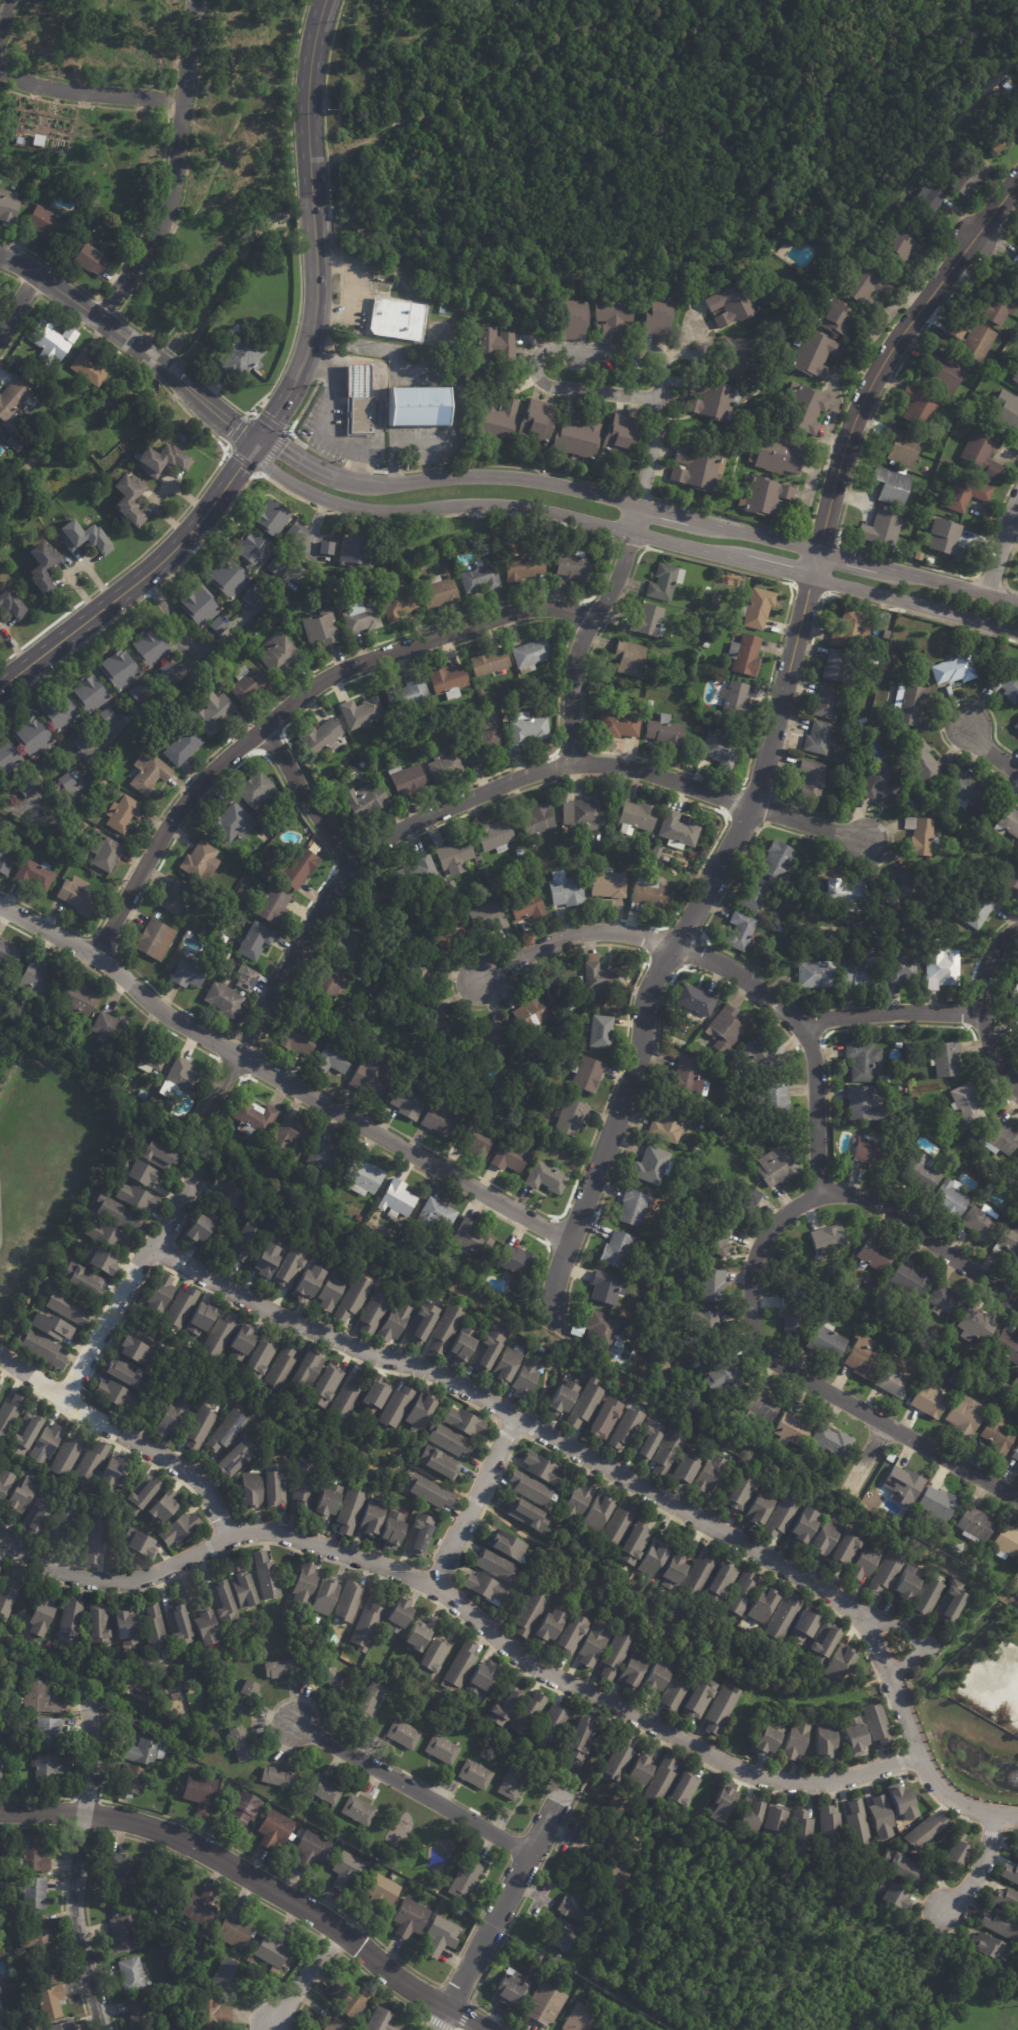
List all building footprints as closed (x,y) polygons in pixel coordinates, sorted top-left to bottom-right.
[(1017,134),(1017,135),(1007,145),(1005,144),(993,155),(981,144),(1005,121),(1017,134)] [(987,169),(973,189),(972,188),(964,198),(947,186),(968,155),(987,168),(987,169)] [(38,182),(41,177),(46,181),(43,185),(38,182)] [(929,186),(943,196),(932,210),(938,214),(934,220),(910,203),(923,184),(928,187),(929,186)] [(15,225),(0,221),(0,190),(19,195),(17,200),(21,201),(15,225)] [(24,195),(30,197),(28,204),(22,202),(24,195)] [(48,209),(74,223),(62,246),(27,228),(39,204),(48,209)] [(923,247),(912,267),(882,250),(896,225),(918,237),(917,240),(925,244),(923,247)] [(102,265),(95,276),(68,258),(80,240),(98,252),(95,256),(104,262),(102,265)] [(1017,247),(1017,248),(1017,281),(1002,270),(1010,258),(1017,247)] [(893,291),(888,300),(876,292),(864,310),(837,292),(858,260),(880,275),(879,278),(895,288),(893,291)] [(381,272),(388,273),(387,280),(380,278),(381,272)] [(722,329),(716,318),(729,311),(727,308),(715,314),(708,301),(747,281),(764,312),(724,333),(722,329)] [(999,288),(1017,299),(1017,303),(1011,315),(1007,313),(999,327),(975,313),(985,297),(991,301),(999,288)] [(867,319),(856,342),(841,334),(840,337),(815,325),(829,297),(868,316),(867,319)] [(428,307),(423,343),(374,335),(370,331),(375,299),(428,307)] [(566,299),(594,299),(593,330),(590,330),(590,342),(565,341),(566,299)] [(600,324),(600,305),(613,305),(613,299),(638,299),(638,323),(632,323),(632,342),(604,342),(604,326),(607,326),(607,324),(600,324)] [(668,336),(648,336),(648,300),(679,300),(679,336),(668,336)] [(440,307),(449,308),(448,315),(439,315),(440,307)] [(63,325),(73,332),(53,361),(46,357),(41,364),(30,356),(35,348),(21,338),(35,317),(47,325),(45,328),(54,334),(62,324),(63,325)] [(958,341),(942,332),(950,318),(966,327),(958,341)] [(958,351),(974,321),(996,333),(979,363),(958,351)] [(516,334),(516,360),(480,359),(480,338),(473,338),(473,328),(509,329),(509,334),(516,334)] [(233,378),(213,360),(221,351),(219,350),(238,330),(260,351),(253,359),(258,364),(251,370),(247,366),(234,380),(233,378)] [(841,348),(837,358),(831,356),(827,366),(831,368),(826,382),(795,371),(802,349),(796,347),(799,339),(805,341),(809,330),(833,338),(832,341),(842,345),(841,348)] [(736,341),(765,348),(756,388),(716,379),(720,362),(726,363),(728,353),(722,351),(725,339),(736,341)] [(1007,341),(1013,345),(1010,350),(1004,346),(1007,341)] [(88,353),(89,354),(85,360),(91,364),(93,362),(105,370),(93,387),(64,366),(78,346),(88,353)] [(925,358),(931,347),(966,367),(950,395),(927,382),(936,366),(925,359),(925,358)] [(52,363),(58,367),(52,375),(47,371),(52,363)] [(1009,378),(1017,364),(1017,384),(1009,378)] [(373,433),(373,436),(346,436),(348,366),(371,366),(371,399),(373,399),(373,433)] [(6,423),(0,418),(0,394),(1,395),(16,378),(32,393),(24,402),(27,405),(20,413),(17,410),(6,423)] [(740,390),(731,425),(684,412),(688,397),(702,401),(703,396),(691,393),(694,379),(715,385),(716,382),(740,388),(740,390)] [(819,394),(834,401),(828,415),(823,412),(818,422),(824,425),(817,440),(784,424),(797,395),(791,392),(795,383),(819,394)] [(924,431),(900,418),(908,402),(898,397),(905,384),(939,403),(924,431)] [(1016,423),(1017,424),(1017,428),(1014,435),(989,420),(997,407),(991,404),(1000,388),(1017,399),(1017,406),(1016,409),(1017,410),(1017,419),(1016,423)] [(449,428),(389,428),(389,389),(449,389),(449,428)] [(500,399),(501,400),(500,412),(505,413),(507,401),(521,403),(515,446),(482,441),(489,398),(500,399)] [(533,401),(557,406),(549,444),(523,438),(531,401),(533,401)] [(564,414),(579,418),(577,425),(587,428),(589,421),(607,426),(598,462),(579,457),(579,456),(553,450),(563,414),(564,414)] [(617,414),(642,420),(639,432),(640,433),(634,461),(606,454),(615,414),(617,414)] [(879,437),(884,424),(920,437),(909,467),(894,462),(893,465),(887,463),(888,460),(883,458),(889,442),(879,438),(879,437)] [(990,461),(1002,467),(994,482),(981,475),(983,470),(957,457),(971,428),(997,441),(992,451),(991,450),(986,459),(990,461)] [(809,452),(802,477),(786,472),(785,476),(750,466),(760,431),(795,441),(793,444),(810,449),(809,452)] [(11,446),(6,442),(13,435),(25,447),(18,454),(11,446)] [(173,443),(193,456),(189,462),(191,464),(186,471),(182,468),(183,467),(176,462),(174,465),(168,461),(156,479),(144,471),(145,469),(140,465),(143,461),(140,458),(149,445),(161,453),(168,443),(172,445),(173,443)] [(684,451),(725,459),(717,496),(693,491),(693,488),(669,483),(672,468),(686,471),(687,466),(674,463),(677,449),(684,451)] [(879,501),(876,500),(881,483),(869,479),(873,465),(911,477),(908,489),(911,490),(910,494),(906,492),(901,508),(879,501)] [(987,500),(986,503),(969,496),(962,514),(942,506),(950,487),(948,486),(950,483),(951,484),(955,473),(992,488),(987,500)] [(147,488),(135,501),(140,506),(138,508),(146,515),(144,517),(147,519),(138,528),(119,510),(121,508),(117,505),(126,495),(116,486),(127,474),(135,481),(137,478),(148,487),(147,488)] [(799,492),(797,503),(781,499),(780,504),(791,507),(788,520),(768,516),(768,518),(746,514),(747,510),(740,509),(743,496),(749,498),(751,488),(746,487),(748,475),(770,480),(769,483),(800,489),(799,492)] [(278,537),(276,539),(259,526),(261,524),(255,520),(270,499),(276,504),(277,502),(294,514),(278,537)] [(876,511),(901,518),(892,549),(854,537),(859,524),(870,527),(875,510),(876,511)] [(960,529),(955,546),(969,551),(965,564),(951,560),(952,556),(926,548),(931,534),(928,533),(933,517),(961,526),(960,529)] [(113,544),(112,545),(114,548),(104,556),(96,544),(93,546),(88,539),(71,552),(60,536),(65,532),(62,528),(75,518),(85,531),(94,524),(97,528),(100,526),(113,544)] [(295,525),(305,533),(298,543),(286,535),(294,525),(295,525)] [(236,552),(241,546),(238,544),(245,535),(248,538),(253,531),(263,539),(264,537),(279,548),(259,573),(243,560),(244,558),(236,552)] [(355,535),(378,537),(375,569),(340,565),(344,533),(355,535)] [(60,560),(61,560),(47,571),(52,578),(49,580),(55,589),(54,590),(55,592),(47,599),(30,579),(33,577),(29,573),(40,565),(30,553),(43,542),(46,545),(47,544),(52,550),(52,549),(60,560)] [(337,543),(336,556),(322,554),(323,542),(337,543)] [(577,579),(570,578),(571,576),(558,575),(560,554),(576,555),(577,551),(587,552),(586,558),(597,558),(595,583),(578,582),(578,579),(577,579)] [(544,574),(526,577),(527,581),(510,583),(507,558),(545,552),(548,574),(544,574)] [(203,574),(219,555),(222,558),(224,556),(247,576),(227,600),(203,580),(205,576),(203,574)] [(276,559),(287,568),(280,578),(269,569),(276,559)] [(500,589),(490,592),(488,585),(482,587),(483,590),(468,594),(461,574),(478,568),(476,563),(484,560),(486,566),(496,562),(504,587),(500,589)] [(672,603),(647,596),(651,582),(658,584),(660,578),(657,577),(661,562),(682,568),(681,569),(688,571),(684,585),(678,583),(672,603)] [(403,565),(409,563),(412,570),(405,572),(403,565)] [(393,583),(374,589),(370,575),(389,569),(393,583)] [(398,581),(396,574),(404,571),(406,579),(398,581)] [(459,602),(448,606),(447,603),(428,610),(420,588),(430,585),(428,579),(440,575),(441,580),(454,576),(462,601),(459,602)] [(348,591),(342,593),(340,588),(342,587),(341,584),(345,583),(346,585),(348,584),(350,588),(347,589),(348,591)] [(174,605),(177,603),(174,600),(193,584),(195,587),(198,584),(218,607),(194,628),(174,605)] [(245,588),(255,596),(247,606),(236,597),(245,587),(245,588)] [(418,611),(391,621),(383,599),(414,587),(422,609),(418,611)] [(769,620),(768,620),(765,631),(744,626),(747,617),(741,615),(744,603),(750,605),(754,587),(780,594),(776,607),(772,606),(769,620)] [(3,604),(0,606),(0,595),(9,590),(12,594),(15,591),(28,610),(27,611),(29,615),(18,623),(17,622),(14,618),(16,617),(11,610),(8,612),(3,604)] [(714,595),(722,596),(720,605),(712,604),(714,595)] [(360,631),(350,635),(343,614),(352,611),(351,606),(362,602),(363,607),(377,603),(385,627),(370,632),(369,628),(360,631)] [(331,639),(317,644),(316,638),(304,641),(296,616),(314,610),(314,607),(326,603),(336,638),(331,639)] [(632,629),(636,613),(642,615),(645,603),(667,609),(662,627),(667,628),(664,637),(660,636),(660,637),(632,631),(632,629)] [(859,629),(854,650),(826,643),(830,629),(837,631),(839,624),(838,623),(842,608),(863,613),(859,629)] [(213,616),(222,626),(214,634),(204,623),(213,615),(213,616)] [(127,642),(133,638),(131,635),(139,629),(141,633),(148,628),(154,636),(156,634),(168,650),(143,669),(132,653),(134,652),(127,642)] [(694,628),(702,629),(701,637),(693,636),(694,628)] [(884,630),(889,632),(886,639),(881,637),(884,630)] [(301,657),(277,677),(261,657),(269,650),(266,646),(281,633),(284,637),(286,635),(303,655),(301,657)] [(762,641),(758,658),(762,659),(757,678),(731,671),(735,660),(728,658),(732,642),(740,644),(743,634),(763,639),(762,641)] [(543,661),(536,664),(538,670),(523,675),(521,669),(520,670),(513,650),(549,637),(556,657),(543,661)] [(617,653),(621,640),(651,648),(648,659),(651,660),(645,679),(618,672),(622,660),(616,659),(617,653)] [(96,661),(115,646),(117,649),(121,646),(139,671),(114,689),(96,665),(98,663),(96,661)] [(506,668),(477,678),(471,659),(472,659),(471,658),(479,656),(489,652),(489,653),(505,647),(511,667),(506,668)] [(826,659),(828,649),(856,656),(849,685),(820,678),(823,667),(824,667),(826,659)] [(962,683),(960,683),(959,679),(946,684),(945,681),(935,685),(928,667),(945,661),(943,656),(952,652),(954,658),(967,653),(976,677),(962,683)] [(870,658),(878,661),(876,666),(868,664),(870,658)] [(168,661),(176,672),(166,679),(158,669),(168,661)] [(1002,663),(1017,680),(1017,698),(1011,705),(1004,698),(1000,694),(1002,691),(999,687),(993,692),(983,681),(1002,663)] [(448,671),(463,665),(470,685),(436,696),(429,673),(447,667),(448,671)] [(250,672),(256,667),(273,687),(247,708),(230,689),(239,681),(234,675),(245,666),(250,672)] [(88,672),(94,680),(96,679),(108,694),(85,714),(72,698),(74,696),(67,687),(73,682),(71,680),(78,674),(81,678),(88,672)] [(403,689),(409,687),(406,680),(425,675),(433,700),(394,712),(388,690),(402,686),(403,689)] [(751,687),(747,701),(752,702),(747,721),(722,714),(730,680),(751,685),(751,687)] [(924,702),(921,701),(918,715),(917,715),(914,726),(895,722),(896,714),(891,713),(897,683),(927,690),(924,702)] [(838,689),(831,720),(809,715),(812,703),(811,703),(813,694),(814,694),(817,684),(838,689)] [(140,686),(148,695),(138,703),(130,693),(140,685),(140,686)] [(477,690),(485,689),(486,695),(479,697),(477,690)] [(236,710),(229,716),(230,717),(219,726),(221,728),(211,737),(195,717),(209,706),(204,701),(213,694),(217,699),(224,693),(237,709),(236,710)] [(41,708),(52,701),(53,703),(64,695),(68,700),(69,699),(80,715),(55,732),(45,716),(46,716),(41,708)] [(354,731),(342,705),(355,699),(358,707),(365,704),(364,703),(379,696),(387,716),(378,720),(379,724),(365,730),(364,726),(354,731)] [(476,698),(479,707),(474,709),(471,699),(476,698)] [(110,708),(118,718),(108,726),(99,715),(110,707),(110,708)] [(481,713),(498,707),(503,722),(494,725),(492,721),(485,723),(481,713)] [(636,738),(623,736),(622,739),(600,736),(603,711),(643,716),(641,738),(636,738)] [(525,748),(514,749),(511,721),(518,720),(518,713),(531,712),(531,718),(550,716),(552,738),(537,740),(537,738),(528,739),(529,747),(525,748)] [(669,747),(667,746),(667,742),(657,741),(657,739),(646,739),(648,721),(661,722),(661,714),(671,715),(670,724),(685,726),(683,748),(669,747)] [(55,744),(32,760),(14,736),(17,734),(15,731),(38,715),(57,742),(55,744)] [(316,758),(302,740),(317,729),(318,730),(333,718),(346,733),(337,740),(338,741),(338,742),(341,746),(334,751),(331,747),(316,758)] [(808,731),(811,719),(832,724),(829,736),(833,737),(831,746),(827,745),(824,756),(800,750),(804,735),(807,736),(808,731)] [(187,760),(179,769),(164,753),(171,746),(166,741),(176,731),(181,736),(191,727),(206,742),(187,760)] [(498,730),(508,753),(472,768),(462,743),(497,728),(498,730)] [(714,759),(702,755),(710,731),(743,743),(733,771),(719,767),(721,761),(714,759)] [(84,735),(92,746),(82,753),(74,742),(84,735)] [(927,754),(934,763),(932,765),(939,774),(925,785),(900,753),(919,738),(929,750),(926,752),(927,754)] [(2,779),(0,777),(0,745),(6,740),(11,746),(13,745),(25,760),(2,779)] [(174,774),(167,783),(161,778),(155,785),(157,786),(149,797),(132,783),(142,771),(135,766),(148,749),(176,772),(174,774)] [(443,781),(437,784),(429,764),(437,761),(434,756),(444,752),(446,757),(459,752),(467,772),(443,781)] [(826,765),(816,802),(796,797),(799,782),(801,783),(803,775),(795,773),(798,758),(826,765)] [(419,791),(400,799),(389,771),(401,766),(403,771),(420,763),(429,786),(419,791)] [(891,773),(888,778),(901,783),(892,803),(879,798),(880,795),(874,792),(871,799),(858,794),(870,765),(875,767),(876,765),(891,771),(891,773)] [(230,789),(254,768),(268,785),(267,786),(273,792),(252,811),(246,805),(245,806),(230,789)] [(68,773),(76,784),(66,791),(58,780),(68,773)] [(956,775),(964,780),(965,778),(976,786),(979,782),(991,791),(977,812),(966,804),(962,810),(953,803),(957,798),(944,789),(955,773),(956,775)] [(98,783),(101,778),(107,782),(104,786),(98,783)] [(30,783),(38,793),(28,801),(20,790),(30,782),(30,783)] [(391,802),(359,822),(343,795),(354,788),(359,796),(381,783),(392,802),(391,802)] [(146,810),(140,820),(134,816),(131,822),(133,823),(125,836),(107,825),(112,818),(107,815),(115,802),(120,804),(126,794),(148,808),(146,810)] [(565,826),(565,803),(574,802),(574,801),(593,801),(593,796),(607,796),(607,826),(599,826),(599,830),(572,830),(572,825),(565,826)] [(903,798),(910,801),(908,807),(900,803),(903,798)] [(1017,808),(1017,809),(1017,840),(1017,841),(1004,830),(1000,836),(991,829),(995,823),(986,816),(998,799),(1000,801),(1014,812),(1017,808)] [(626,801),(641,805),(641,802),(660,808),(654,833),(637,828),(635,833),(624,830),(625,825),(619,823),(625,801),(626,801)] [(231,844),(209,823),(218,813),(222,816),(235,802),(257,823),(242,839),(238,836),(231,844)] [(545,832),(528,839),(519,817),(529,813),(527,810),(546,802),(556,828),(545,832)] [(669,810),(683,814),(680,823),(688,825),(689,823),(703,828),(696,849),(682,844),(681,849),(670,845),(672,840),(660,836),(669,810)] [(931,831),(929,857),(907,855),(908,837),(911,837),(911,830),(902,829),(903,817),(932,819),(931,831)] [(486,854),(476,830),(490,824),(490,826),(498,823),(499,823),(508,819),(517,841),(508,845),(510,851),(499,855),(497,849),(486,854)] [(437,853),(436,851),(450,846),(449,843),(467,836),(476,859),(480,857),(482,863),(476,865),(475,860),(461,865),(464,872),(451,878),(448,870),(444,872),(437,853)] [(125,849),(121,857),(116,867),(116,866),(112,874),(93,864),(98,855),(92,852),(99,838),(105,842),(107,837),(126,847),(125,849)] [(181,853),(183,852),(185,853),(195,838),(214,850),(210,856),(216,860),(205,876),(178,858),(181,853)] [(794,851),(777,882),(757,871),(763,861),(761,860),(765,853),(764,853),(771,839),(794,851)] [(8,876),(0,872),(0,845),(19,855),(8,876)] [(306,873),(305,874),(303,872),(291,889),(273,877),(277,872),(272,869),(289,846),(293,848),(296,845),(316,859),(306,873)] [(516,850),(522,848),(525,853),(519,856),(516,850)] [(88,857),(84,864),(74,858),(79,849),(89,856),(88,857)] [(419,864),(416,857),(430,851),(441,878),(405,893),(397,873),(419,864)] [(24,885),(14,880),(26,858),(42,866),(44,862),(53,866),(50,870),(58,875),(47,893),(34,886),(36,884),(30,881),(27,887),(24,885)] [(1017,859),(1017,860),(1017,896),(1015,901),(997,889),(1017,859)] [(613,874),(626,873),(627,899),(603,899),(603,897),(592,897),(592,874),(604,873),(603,868),(613,868),(613,874)] [(889,888),(892,886),(893,888),(900,883),(895,876),(907,868),(923,891),(891,913),(879,895),(889,888)] [(746,884),(738,880),(743,871),(766,883),(752,912),(736,904),(746,884)] [(563,873),(565,880),(580,877),(587,905),(567,909),(566,905),(555,908),(549,883),(555,881),(554,875),(563,872),(563,873)] [(669,887),(665,912),(644,908),(645,904),(632,902),(637,874),(659,878),(658,885),(669,887)] [(854,875),(865,876),(862,906),(855,906),(855,912),(840,911),(841,905),(823,903),(825,878),(840,879),(839,883),(852,884),(853,875),(854,875)] [(76,912),(77,910),(66,903),(66,902),(57,897),(66,879),(72,882),(75,876),(90,884),(87,890),(100,897),(89,919),(76,912)] [(785,876),(799,883),(795,890),(782,884),(785,876)] [(159,906),(167,892),(170,894),(178,880),(200,892),(184,920),(159,906)] [(447,885),(456,881),(462,894),(453,898),(447,885)] [(228,891),(232,883),(236,886),(232,893),(228,891)] [(283,909),(274,926),(249,912),(264,884),(286,896),(280,907),(283,909)] [(386,886),(403,901),(390,917),(397,923),(388,933),(363,910),(385,885),(386,886)] [(240,888),(245,891),(242,896),(237,893),(240,888)] [(812,889),(819,892),(814,904),(807,901),(812,889)] [(996,902),(975,931),(958,919),(979,889),(997,901),(996,902)] [(535,919),(533,916),(519,923),(508,900),(523,893),(524,895),(530,892),(532,896),(540,892),(551,914),(536,922),(535,919)] [(446,903),(459,897),(461,903),(448,908),(446,903)] [(510,927),(498,933),(495,928),(480,935),(473,920),(481,917),(478,911),(498,901),(510,927)] [(751,931),(741,953),(721,944),(727,930),(730,931),(732,926),(726,923),(731,910),(755,920),(751,931)] [(457,949),(448,956),(433,935),(459,914),(474,933),(458,946),(459,947),(457,949)] [(129,947),(146,916),(172,931),(155,961),(129,947)] [(270,933),(264,944),(261,942),(250,961),(231,950),(249,918),(271,931),(270,933)] [(360,927),(373,934),(356,965),(336,954),(352,923),(360,927)] [(10,977),(0,972),(0,942),(2,938),(24,950),(10,977)] [(929,947),(942,948),(942,951),(958,951),(957,986),(936,986),(936,991),(925,991),(925,981),(924,981),(925,947),(929,947)] [(184,988),(170,981),(186,951),(195,956),(193,960),(211,969),(200,990),(190,985),(187,989),(184,988)] [(227,953),(232,955),(228,962),(224,959),(227,953)] [(589,1004),(587,964),(588,964),(588,955),(600,954),(601,963),(602,963),(602,972),(610,971),(610,969),(619,969),(619,971),(624,970),(626,989),(614,990),(614,1002),(589,1004)] [(903,980),(900,980),(900,984),(888,984),(887,957),(897,956),(897,957),(905,957),(905,954),(915,954),(916,984),(904,984),(904,980),(903,980)] [(436,965),(432,983),(439,985),(437,997),(406,991),(408,981),(401,980),(404,962),(411,963),(412,957),(436,962),(436,965)] [(876,958),(876,988),(856,988),(856,987),(850,986),(851,985),(839,984),(840,958),(858,959),(858,957),(876,957),(876,958)] [(32,959),(60,974),(46,1001),(35,995),(32,1000),(20,994),(23,988),(18,985),(32,959)] [(348,961),(353,964),(350,969),(345,966),(348,961)] [(796,988),(795,962),(810,962),(810,964),(816,964),(816,962),(833,962),(833,988),(796,988)] [(343,987),(331,1008),(312,997),(330,965),(350,976),(343,987)] [(248,967),(263,975),(262,976),(265,979),(263,982),(261,981),(261,982),(259,981),(252,994),(237,986),(243,975),(239,973),(243,966),(247,968),(248,967)] [(553,1004),(545,988),(574,973),(582,990),(553,1004)] [(1014,976),(1017,978),(1017,996),(1007,991),(1014,976)] [(69,982),(79,986),(80,985),(87,988),(88,987),(102,994),(90,1016),(82,1012),(79,1018),(55,1006),(69,981),(69,982)] [(247,999),(235,1021),(221,1013),(222,1011),(206,1001),(216,982),(225,986),(235,991),(234,992),(247,999)] [(706,993),(715,997),(706,1016),(672,1001),(680,982),(706,993)] [(514,1023),(507,1012),(516,1006),(514,1003),(532,992),(547,1016),(520,1033),(514,1023)] [(727,1005),(738,1015),(734,1020),(744,1027),(729,1046),(727,1044),(719,1054),(709,1046),(714,1040),(703,1030),(705,1027),(705,1026),(723,1002),(727,1005)] [(443,1004),(452,1013),(445,1019),(458,1032),(444,1046),(422,1024),(442,1003),(443,1004)] [(96,1039),(99,1033),(92,1029),(102,1010),(114,1016),(118,1007),(130,1013),(126,1022),(132,1025),(123,1045),(113,1040),(110,1046),(96,1039)] [(616,1020),(612,1050),(591,1048),(595,1016),(616,1018),(616,1020)] [(308,1056),(294,1048),(292,1051),(280,1044),(291,1023),(321,1039),(312,1057),(308,1056)] [(73,1024),(84,1031),(80,1037),(69,1031),(73,1024)] [(480,1057),(475,1035),(507,1028),(512,1050),(502,1052),(503,1057),(491,1059),(491,1055),(480,1057)] [(141,1032),(173,1048),(161,1071),(153,1068),(151,1073),(138,1067),(141,1061),(129,1055),(136,1040),(132,1038),(135,1032),(139,1034),(140,1032),(141,1032)] [(780,1047),(785,1054),(778,1060),(774,1056),(754,1072),(746,1062),(744,1064),(733,1051),(757,1032),(771,1050),(778,1044),(780,1047)] [(326,1071),(316,1066),(329,1041),(357,1056),(346,1076),(333,1069),(330,1074),(326,1071)] [(845,1069),(846,1064),(847,1064),(848,1056),(840,1056),(840,1041),(868,1041),(868,1047),(876,1047),(875,1073),(867,1072),(867,1080),(845,1080),(845,1069)] [(956,1043),(957,1055),(956,1055),(958,1075),(934,1078),(933,1066),(929,1066),(928,1060),(932,1060),(931,1044),(956,1041),(956,1043)] [(686,1045),(695,1042),(697,1049),(688,1052),(686,1045)] [(173,1055),(189,1064),(186,1069),(196,1075),(185,1095),(159,1081),(173,1055)] [(696,1104),(664,1096),(670,1070),(672,1071),(676,1055),(699,1060),(697,1071),(704,1073),(702,1080),(708,1081),(706,1090),(700,1088),(696,1104)] [(607,1067),(597,1095),(574,1086),(578,1074),(571,1072),(576,1060),(583,1063),(585,1056),(608,1065),(607,1067)] [(360,1089),(350,1083),(362,1062),(367,1065),(371,1059),(387,1067),(383,1074),(392,1079),(380,1100),(360,1089)] [(973,1081),(978,1091),(971,1095),(975,1103),(977,1102),(983,1116),(964,1125),(958,1112),(954,1114),(948,1103),(952,1101),(947,1091),(972,1079),(973,1081)] [(405,1117),(400,1113),(402,1110),(390,1103),(402,1082),(430,1098),(416,1123),(405,1117)] [(783,1085),(783,1094),(785,1094),(785,1116),(760,1116),(761,1082),(783,1082),(783,1085)] [(843,1099),(842,1099),(842,1084),(867,1085),(867,1094),(873,1094),(872,1119),(843,1118),(843,1099)] [(135,1088),(143,1092),(139,1099),(132,1096),(135,1088)] [(247,1100),(258,1107),(261,1101),(275,1109),(261,1132),(251,1126),(246,1135),(231,1126),(237,1117),(234,1116),(245,1098),(247,1100)] [(592,1110),(587,1120),(586,1120),(579,1139),(557,1130),(561,1119),(561,1118),(563,1112),(564,1112),(569,1099),(592,1108),(592,1110)] [(678,1123),(670,1143),(644,1132),(650,1118),(658,1121),(666,1100),(684,1107),(678,1123)] [(434,1131),(421,1124),(433,1103),(442,1107),(445,1102),(454,1107),(451,1113),(461,1119),(449,1140),(434,1131)] [(287,1119),(309,1131),(298,1149),(289,1145),(285,1152),(269,1142),(273,1135),(269,1134),(280,1115),(287,1119)] [(1010,1127),(1017,1133),(1017,1141),(1006,1157),(998,1151),(995,1155),(977,1141),(980,1138),(978,1137),(993,1118),(994,1118),(1002,1124),(1003,1122),(1010,1128),(1010,1127)] [(474,1147),(464,1142),(472,1126),(497,1140),(486,1160),(472,1153),(475,1148),(474,1147)] [(860,1160),(848,1158),(852,1135),(858,1136),(859,1132),(895,1139),(889,1172),(873,1169),(874,1162),(860,1160)] [(720,1142),(716,1138),(721,1134),(725,1139),(720,1142)] [(153,1140),(182,1156),(176,1168),(173,1167),(170,1172),(143,1157),(144,1155),(137,1151),(144,1138),(151,1143),(153,1140)] [(324,1140),(351,1156),(338,1178),(308,1161),(321,1139),(324,1140)] [(506,1166),(504,1171),(491,1164),(504,1141),(530,1156),(520,1174),(506,1166)] [(559,1141),(565,1144),(563,1149),(556,1146),(559,1141)] [(640,1155),(645,1144),(669,1153),(666,1160),(671,1162),(665,1176),(661,1174),(656,1185),(627,1174),(633,1160),(638,1162),(640,1155)] [(787,1178),(779,1183),(777,1181),(767,1189),(754,1170),(758,1166),(754,1161),(776,1145),(786,1159),(788,1157),(797,1170),(787,1178)] [(927,1159),(924,1164),(939,1175),(928,1191),(899,1171),(914,1149),(927,1159)] [(357,1159),(367,1163),(368,1161),(389,1171),(378,1195),(369,1191),(366,1196),(349,1188),(352,1181),(346,1179),(356,1158),(357,1159)] [(151,1181),(148,1186),(129,1175),(128,1176),(121,1172),(128,1159),(135,1164),(138,1159),(161,1171),(156,1180),(153,1178),(151,1181)] [(550,1192),(548,1191),(549,1189),(543,1185),(539,1192),(525,1184),(538,1160),(550,1167),(552,1163),(561,1168),(559,1172),(572,1179),(562,1198),(550,1192)] [(396,1177),(410,1184),(407,1190),(420,1197),(409,1217),(401,1213),(397,1220),(389,1215),(393,1208),(389,1206),(386,1211),(379,1208),(396,1176),(396,1177)] [(955,1182),(957,1183),(953,1189),(966,1197),(952,1219),(925,1201),(941,1176),(947,1180),(949,1178),(955,1182)] [(215,1197),(219,1192),(213,1189),(219,1177),(248,1193),(245,1197),(253,1202),(246,1215),(215,1197)] [(759,1194),(749,1212),(727,1199),(738,1181),(760,1194),(759,1194)] [(133,1185),(162,1201),(155,1213),(149,1209),(146,1214),(117,1197),(124,1183),(131,1188),(133,1185)] [(620,1198),(623,1187),(648,1195),(644,1208),(648,1210),(646,1217),(641,1216),(637,1227),(615,1220),(618,1210),(617,1210),(620,1201),(619,1201),(620,1198)] [(140,1230),(140,1231),(130,1226),(127,1231),(96,1213),(101,1205),(95,1202),(100,1193),(145,1218),(141,1224),(143,1225),(140,1230)] [(432,1196),(461,1212),(447,1237),(428,1227),(424,1234),(418,1230),(421,1224),(417,1222),(432,1195),(432,1196)] [(970,1234),(971,1232),(956,1222),(968,1203),(976,1208),(981,1201),(988,1205),(987,1208),(994,1213),(991,1218),(996,1221),(982,1243),(969,1235),(970,1234)] [(203,1242),(198,1238),(196,1241),(195,1240),(192,1245),(183,1238),(201,1212),(204,1213),(207,1209),(217,1216),(214,1221),(216,1223),(203,1242)] [(468,1216),(480,1223),(476,1230),(483,1234),(483,1233),(497,1240),(487,1259),(474,1252),(471,1257),(461,1251),(464,1246),(454,1240),(467,1216),(468,1216)] [(245,1262),(242,1260),(238,1266),(226,1260),(252,1217),(262,1224),(259,1229),(265,1232),(247,1263),(245,1262)] [(125,1249),(118,1246),(115,1251),(85,1234),(92,1220),(100,1225),(102,1222),(131,1237),(125,1249)] [(731,1227),(725,1243),(728,1244),(724,1256),(702,1248),(712,1220),(731,1227)] [(815,1255),(808,1231),(822,1227),(822,1229),(838,1224),(845,1247),(815,1255)] [(1014,1226),(1017,1229),(1017,1233),(1017,1234),(1017,1235),(1017,1261),(1017,1263),(1004,1255),(1007,1251),(1001,1246),(996,1254),(990,1250),(995,1242),(994,1241),(1004,1226),(1005,1226),(1011,1231),(1014,1226)] [(605,1243),(611,1228),(629,1236),(615,1268),(595,1260),(602,1242),(605,1243)] [(889,1245),(896,1250),(880,1274),(867,1265),(864,1269),(857,1265),(860,1260),(854,1257),(868,1236),(885,1247),(887,1244),(889,1245)] [(282,1247),(284,1249),(281,1255),(284,1257),(272,1280),(260,1274),(261,1271),(256,1268),(271,1241),(282,1247)] [(289,1289),(273,1280),(293,1244),(311,1254),(308,1260),(309,1260),(305,1268),(304,1267),(292,1290),(289,1289)] [(508,1245),(516,1249),(517,1247),(524,1251),(525,1249),(539,1257),(526,1280),(496,1263),(507,1244),(508,1245)] [(98,1247),(118,1257),(115,1264),(118,1266),(117,1268),(119,1269),(114,1277),(89,1264),(90,1262),(83,1257),(90,1245),(97,1249),(98,1247)] [(426,1252),(435,1257),(432,1261),(423,1256),(426,1252)] [(64,1254),(70,1257),(65,1265),(59,1262),(64,1254)] [(105,1281),(101,1288),(104,1290),(99,1299),(61,1279),(70,1261),(86,1269),(85,1271),(105,1281)] [(315,1262),(328,1269),(314,1296),(307,1292),(306,1294),(305,1293),(302,1299),(293,1295),(308,1267),(311,1269),(315,1262)] [(901,1264),(908,1268),(910,1266),(929,1278),(917,1297),(900,1287),(898,1290),(885,1282),(898,1262),(901,1264)] [(322,1309),(319,1307),(322,1301),(318,1299),(334,1267),(348,1275),(344,1283),(347,1285),(331,1314),(322,1309)] [(587,1298),(591,1285),(587,1283),(592,1268),(596,1270),(596,1271),(626,1280),(621,1296),(615,1294),(611,1306),(587,1298)] [(722,1273),(722,1301),(696,1301),(697,1269),(722,1269),(722,1273)] [(172,1276),(175,1278),(172,1285),(177,1287),(160,1318),(146,1310),(151,1303),(147,1301),(164,1272),(172,1276)] [(359,1273),(375,1282),(357,1314),(351,1311),(346,1321),(343,1320),(342,1322),(333,1317),(358,1273),(359,1273)] [(808,1279),(814,1282),(811,1287),(806,1283),(808,1279)] [(939,1284),(963,1299),(952,1318),(940,1310),(937,1315),(930,1310),(933,1306),(924,1301),(936,1282),(939,1284)] [(820,1283),(828,1287),(823,1295),(816,1290),(820,1283)] [(190,1285),(202,1292),(179,1330),(163,1321),(181,1289),(186,1292),(190,1285)] [(365,1331),(361,1329),(365,1322),(360,1319),(378,1287),(395,1297),(373,1336),(365,1331)] [(84,1308),(82,1312),(89,1316),(83,1327),(45,1306),(54,1289),(85,1307),(84,1308)] [(434,1304),(442,1309),(439,1314),(441,1315),(426,1341),(424,1340),(421,1345),(409,1338),(410,1338),(405,1334),(426,1299),(434,1304)] [(415,1308),(398,1339),(393,1336),(390,1342),(378,1336),(394,1306),(398,1309),(402,1301),(415,1308)] [(207,1304),(211,1306),(212,1304),(214,1306),(214,1304),(223,1310),(210,1332),(205,1329),(201,1336),(188,1329),(205,1302),(207,1304)] [(971,1306),(980,1312),(980,1313),(996,1323),(994,1326),(993,1326),(982,1343),(972,1336),(968,1342),(958,1336),(962,1330),(954,1325),(968,1304),(971,1306)] [(460,1310),(466,1314),(442,1357),(433,1352),(434,1351),(431,1350),(437,1339),(432,1336),(450,1305),(460,1310)] [(612,1316),(621,1320),(617,1331),(624,1334),(618,1348),(612,1345),(609,1351),(582,1341),(587,1329),(583,1328),(590,1308),(612,1316)] [(780,1323),(781,1308),(801,1308),(801,1332),(780,1332),(780,1323)] [(244,1315),(216,1364),(208,1360),(211,1354),(202,1349),(220,1317),(225,1320),(231,1309),(237,1312),(238,1311),(244,1315)] [(72,1337),(70,1340),(65,1337),(61,1342),(31,1325),(39,1311),(54,1320),(56,1316),(77,1328),(72,1337)] [(718,1323),(718,1331),(685,1331),(685,1312),(718,1312),(718,1323)] [(253,1329),(255,1329),(253,1333),(258,1336),(248,1355),(246,1354),(242,1362),(228,1355),(233,1347),(231,1346),(243,1323),(248,1326),(249,1324),(254,1327),(253,1329)] [(567,1333),(571,1323),(582,1327),(579,1337),(567,1333)] [(815,1353),(804,1347),(816,1324),(823,1327),(825,1323),(834,1328),(831,1332),(846,1340),(834,1363),(815,1353)] [(472,1329),(478,1333),(475,1337),(480,1340),(468,1362),(466,1361),(463,1366),(459,1363),(458,1364),(452,1361),(455,1355),(449,1352),(464,1325),(472,1329)] [(900,1329),(894,1338),(889,1334),(895,1326),(900,1329)] [(507,1344),(492,1370),(490,1369),(488,1373),(471,1364),(491,1328),(508,1337),(505,1343),(507,1344)] [(918,1328),(923,1331),(919,1336),(915,1333),(918,1328)] [(61,1348),(59,1353),(68,1358),(66,1361),(68,1362),(63,1371),(15,1343),(20,1335),(25,1338),(30,1329),(62,1347),(61,1348)] [(1016,1336),(1017,1337),(1017,1367),(1008,1360),(1004,1366),(995,1360),(999,1354),(989,1347),(1002,1329),(1003,1330),(1015,1338),(1016,1336)] [(867,1338),(873,1341),(865,1355),(879,1362),(868,1382),(849,1372),(851,1369),(841,1363),(858,1333),(867,1338)] [(153,1356),(147,1367),(123,1354),(126,1348),(123,1347),(129,1335),(151,1348),(148,1352),(153,1356)] [(274,1342),(279,1346),(268,1366),(270,1367),(266,1374),(264,1373),(260,1381),(243,1371),(247,1363),(249,1364),(265,1337),(274,1342)] [(295,1351),(297,1353),(294,1358),(298,1361),(291,1372),(292,1373),(281,1393),(273,1389),(275,1387),(264,1381),(285,1345),(295,1351)] [(515,1349),(527,1355),(512,1382),(510,1381),(507,1385),(497,1379),(498,1378),(492,1375),(508,1345),(515,1349)] [(932,1351),(926,1357),(921,1353),(927,1347),(932,1351)] [(321,1354),(323,1355),(321,1357),(327,1360),(310,1390),(302,1385),(303,1384),(294,1379),(309,1351),(314,1354),(316,1351),(321,1354)] [(725,1355),(729,1362),(731,1361),(738,1375),(708,1391),(701,1379),(706,1376),(705,1373),(708,1372),(703,1362),(723,1351),(725,1355)] [(113,1361),(116,1356),(137,1369),(138,1367),(146,1372),(145,1373),(151,1376),(142,1392),(107,1372),(113,1361)] [(517,1397),(514,1395),(517,1389),(512,1386),(529,1356),(542,1363),(538,1371),(542,1373),(532,1393),(530,1392),(524,1401),(517,1397)] [(880,1389),(871,1384),(882,1365),(883,1366),(886,1361),(900,1369),(897,1374),(910,1381),(899,1400),(880,1389)] [(655,1365),(666,1362),(668,1368),(657,1371),(655,1365)] [(340,1367),(341,1367),(340,1369),(345,1372),(325,1407),(310,1399),(329,1365),(333,1367),(335,1364),(340,1367)] [(949,1382),(955,1371),(961,1374),(955,1386),(949,1382)] [(358,1373),(362,1375),(363,1374),(371,1378),(346,1422),(329,1412),(347,1381),(352,1384),(358,1373)] [(584,1422),(579,1419),(573,1430),(570,1428),(569,1429),(560,1424),(587,1375),(595,1380),(593,1385),(601,1391),(584,1422)] [(919,1411),(908,1404),(923,1378),(948,1392),(945,1397),(948,1398),(935,1420),(919,1411)] [(98,1386),(101,1381),(106,1385),(109,1380),(140,1398),(135,1408),(127,1404),(124,1410),(94,1392),(98,1386)] [(375,1380),(385,1385),(386,1384),(393,1388),(381,1409),(372,1404),(371,1406),(363,1402),(375,1380)] [(572,1385),(578,1388),(563,1415),(557,1411),(554,1418),(543,1411),(546,1405),(544,1404),(555,1385),(560,1388),(564,1381),(572,1385)] [(1002,1382),(1009,1386),(1005,1392),(999,1388),(1002,1382)] [(949,1383),(955,1386),(952,1391),(947,1388),(949,1383)] [(753,1384),(766,1391),(765,1392),(781,1402),(770,1423),(759,1417),(757,1422),(746,1416),(748,1411),(740,1406),(752,1384),(753,1384)] [(405,1386),(417,1392),(396,1429),(388,1425),(387,1427),(378,1421),(396,1390),(401,1393),(405,1386)] [(989,1397),(985,1395),(988,1388),(995,1392),(991,1398),(989,1397)] [(422,1393),(428,1397),(431,1393),(440,1398),(439,1401),(441,1402),(424,1432),(405,1421),(422,1393)] [(978,1405),(985,1409),(968,1439),(952,1430),(954,1426),(943,1420),(958,1393),(978,1405)] [(4,1443),(0,1441),(0,1411),(5,1401),(11,1404),(17,1394),(22,1396),(22,1395),(28,1399),(4,1443)] [(192,1404),(177,1432),(171,1429),(166,1438),(155,1432),(171,1403),(174,1404),(178,1396),(192,1404)] [(602,1440),(597,1437),(596,1439),(585,1433),(605,1396),(622,1406),(602,1440)] [(998,1396),(1003,1399),(1000,1405),(994,1403),(998,1396)] [(212,1407),(213,1408),(212,1410),(218,1414),(198,1451),(190,1446),(192,1442),(184,1437),(203,1402),(212,1407)] [(226,1448),(223,1445),(217,1453),(206,1445),(238,1403),(245,1408),(242,1412),(251,1419),(228,1449),(226,1448)] [(625,1445),(624,1447),(618,1444),(615,1450),(604,1444),(625,1405),(642,1415),(625,1445)] [(451,1408),(458,1412),(460,1409),(488,1424),(482,1436),(476,1433),(474,1438),(444,1421),(451,1408)] [(5,1449),(21,1458),(42,1420),(25,1411),(5,1449)] [(785,1413),(797,1421),(799,1417),(812,1425),(799,1449),(787,1442),(784,1446),(776,1441),(778,1437),(771,1433),(783,1412),(785,1413)] [(1004,1421),(1001,1428),(1013,1435),(1001,1456),(988,1449),(991,1444),(977,1436),(990,1413),(1005,1421),(1004,1421)] [(636,1460),(627,1455),(639,1434),(637,1432),(641,1425),(643,1426),(647,1419),(664,1429),(643,1464),(636,1460)] [(42,1422),(28,1459),(41,1464),(43,1457),(50,1459),(62,1429),(42,1422)] [(470,1456),(463,1452),(460,1457),(428,1439),(433,1430),(436,1431),(440,1424),(476,1444),(470,1456)] [(820,1426),(833,1433),(835,1429),(851,1439),(840,1459),(807,1441),(817,1424),(820,1426)] [(688,1434),(663,1479),(657,1476),(656,1477),(650,1474),(655,1464),(650,1461),(668,1429),(676,1433),(679,1429),(688,1434)] [(75,1436),(87,1443),(66,1479),(49,1470),(67,1439),(72,1442),(75,1436)] [(242,1437),(216,1464),(229,1479),(252,1456),(249,1451),(254,1444),(242,1437)] [(1008,1457),(1017,1440),(1017,1462),(1008,1457)] [(99,1441),(105,1444),(106,1443),(111,1446),(83,1497),(75,1493),(79,1485),(70,1480),(88,1449),(93,1452),(99,1441)] [(462,1466),(459,1471),(460,1471),(454,1482),(426,1466),(426,1467),(418,1462),(428,1446),(436,1450),(437,1449),(444,1453),(443,1454),(462,1466)] [(522,1468),(525,1463),(519,1459),(525,1447),(555,1464),(553,1467),(559,1471),(552,1485),(522,1468)] [(686,1484),(685,1486),(673,1479),(689,1452),(700,1459),(686,1484)] [(709,1488),(707,1492),(703,1489),(699,1495),(686,1487),(704,1459),(707,1461),(711,1454),(722,1460),(718,1468),(721,1469),(709,1488)] [(118,1457),(130,1463),(119,1486),(115,1484),(112,1492),(98,1485),(111,1458),(117,1461),(118,1457)] [(285,1504),(277,1504),(277,1505),(267,1505),(266,1464),(284,1463),(285,1504)] [(298,1464),(309,1465),(309,1467),(317,1468),(310,1509),(300,1507),(301,1501),(292,1499),(298,1464)] [(893,1466),(906,1473),(907,1471),(924,1480),(908,1508),(889,1496),(892,1491),(880,1485),(892,1465),(893,1466)] [(17,1476),(0,1507),(0,1474),(3,1469),(17,1476)] [(552,1491),(542,1507),(509,1489),(512,1484),(507,1480),(513,1469),(552,1490),(552,1491)] [(739,1512),(733,1508),(733,1509),(720,1502),(736,1474),(744,1479),(749,1471),(759,1477),(739,1512)] [(453,1509),(445,1505),(443,1510),(410,1492),(415,1482),(411,1480),(415,1472),(459,1497),(453,1509)] [(261,1507),(259,1507),(259,1508),(251,1508),(251,1509),(244,1510),(242,1474),(261,1473),(263,1507),(261,1507)] [(37,1482),(22,1474),(5,1507),(20,1515),(37,1482)] [(157,1479),(158,1478),(166,1484),(144,1510),(143,1510),(136,1517),(122,1505),(147,1474),(155,1481),(157,1479)] [(583,1482),(591,1487),(575,1516),(572,1515),(568,1521),(555,1514),(571,1483),(576,1486),(579,1480),(583,1482)] [(332,1483),(343,1487),(340,1493),(343,1494),(335,1515),(329,1512),(327,1515),(326,1515),(324,1520),(316,1516),(318,1512),(316,1511),(324,1487),(326,1488),(328,1481),(332,1483)] [(928,1487),(936,1491),(937,1489),(943,1492),(944,1491),(958,1499),(945,1522),(938,1518),(935,1525),(921,1517),(924,1512),(914,1506),(925,1485),(928,1487)] [(361,1486),(369,1489),(351,1537),(344,1535),(343,1537),(338,1534),(341,1524),(336,1522),(349,1488),(358,1491),(360,1486),(361,1486)] [(159,1524),(178,1506),(172,1500),(176,1496),(169,1488),(146,1509),(159,1524)] [(782,1533),(781,1534),(776,1531),(771,1541),(765,1538),(766,1536),(760,1533),(785,1488),(792,1492),(789,1498),(798,1503),(782,1533)] [(748,1525),(744,1523),(746,1521),(742,1519),(759,1490),(774,1498),(756,1530),(748,1525)] [(598,1492),(606,1496),(605,1497),(608,1499),(609,1497),(614,1499),(596,1532),(579,1523),(597,1491),(598,1492)] [(506,1513),(508,1508),(507,1507),(514,1496),(549,1516),(540,1533),(506,1513)] [(57,1507),(41,1534),(30,1528),(41,1509),(36,1505),(40,1498),(57,1507)] [(372,1498),(390,1505),(380,1534),(377,1533),(375,1538),(370,1536),(371,1534),(359,1529),(370,1498),(372,1498)] [(52,1533),(47,1530),(63,1499),(80,1508),(61,1545),(49,1539),(53,1533),(52,1533)] [(626,1502),(636,1508),(616,1545),(609,1542),(608,1543),(598,1538),(616,1506),(621,1509),(625,1502),(626,1502)] [(400,1507),(398,1512),(405,1515),(403,1521),(408,1524),(400,1546),(398,1546),(396,1551),(384,1547),(386,1542),(381,1540),(393,1504),(400,1506),(400,1507)] [(968,1505),(980,1511),(979,1513),(987,1517),(987,1518),(995,1522),(983,1543),(979,1540),(977,1545),(960,1535),(962,1531),(954,1526),(967,1504),(968,1505)] [(808,1510),(815,1514),(811,1521),(815,1523),(802,1546),(791,1540),(793,1536),(788,1533),(802,1507),(808,1510)] [(105,1555),(101,1555),(100,1564),(88,1564),(90,1512),(99,1513),(99,1519),(109,1519),(107,1555),(105,1555)] [(427,1515),(436,1518),(434,1524),(436,1525),(426,1553),(424,1553),(423,1557),(410,1552),(411,1551),(404,1549),(418,1512),(427,1515)] [(195,1513),(203,1523),(177,1545),(175,1542),(168,1547),(158,1535),(185,1513),(188,1517),(194,1513),(195,1513)] [(827,1521),(838,1527),(822,1556),(815,1553),(814,1555),(804,1550),(821,1518),(827,1521)] [(646,1526),(646,1527),(645,1528),(651,1531),(632,1566),(615,1557),(619,1550),(616,1549),(633,1519),(646,1526)] [(1004,1525),(1017,1533),(1017,1560),(1017,1562),(1006,1556),(1003,1561),(993,1554),(995,1550),(989,1546),(1002,1524),(1004,1525)] [(158,1543),(156,1547),(160,1549),(154,1560),(130,1547),(132,1543),(125,1539),(132,1526),(159,1541),(158,1543)] [(522,1552),(516,1562),(484,1543),(487,1538),(486,1538),(490,1531),(494,1533),(496,1528),(526,1544),(522,1552)] [(844,1568),(842,1571),(825,1561),(826,1559),(825,1558),(839,1532),(847,1537),(851,1529),(863,1535),(844,1568)] [(654,1538),(665,1544),(663,1547),(667,1549),(652,1578),(637,1570),(653,1538),(654,1538)] [(865,1578),(860,1575),(857,1582),(845,1575),(861,1546),(865,1548),(868,1541),(882,1548),(865,1578)] [(478,1553),(481,1546),(515,1565),(506,1583),(470,1563),(475,1553),(477,1554),(478,1553)] [(703,1548),(709,1552),(708,1553),(714,1556),(692,1596),(676,1587),(694,1556),(697,1557),(703,1548)] [(264,1551),(267,1551),(269,1563),(275,1561),(282,1597),(263,1601),(253,1552),(262,1550),(263,1551),(264,1551)] [(887,1587),(885,1590),(880,1587),(876,1594),(865,1588),(885,1551),(892,1556),(893,1554),(903,1559),(887,1587)] [(683,1556),(684,1557),(682,1560),(680,1559),(678,1562),(685,1566),(671,1592),(659,1585),(662,1578),(656,1575),(669,1552),(675,1556),(677,1553),(683,1556)] [(732,1567),(737,1569),(718,1604),(699,1594),(703,1587),(701,1586),(717,1556),(726,1561),(725,1562),(727,1562),(727,1561),(730,1563),(730,1565),(732,1567)] [(316,1565),(318,1566),(315,1572),(320,1574),(308,1607),(293,1602),(296,1594),(293,1592),(305,1561),(316,1565)] [(970,1561),(975,1564),(973,1569),(967,1565),(970,1561)] [(913,1569),(920,1573),(916,1580),(918,1581),(905,1604),(894,1598),(896,1595),(890,1592),(901,1572),(902,1573),(906,1566),(913,1569)] [(7,1622),(0,1619),(0,1616),(1,1613),(0,1613),(0,1587),(5,1575),(11,1578),(15,1567),(16,1567),(27,1572),(7,1622)] [(755,1574),(752,1581),(757,1584),(740,1616),(723,1607),(744,1568),(755,1574)] [(505,1587),(498,1600),(489,1595),(487,1599),(458,1583),(464,1571),(471,1575),(473,1570),(505,1587)] [(985,1570),(990,1573),(988,1578),(982,1575),(985,1570)] [(252,1575),(261,1605),(241,1611),(230,1579),(247,1573),(248,1576),(252,1575)] [(991,1575),(997,1578),(995,1583),(989,1580),(991,1575)] [(934,1582),(942,1587),(921,1625),(910,1619),(914,1613),(908,1610),(926,1578),(934,1582)] [(210,1588),(209,1587),(230,1579),(241,1611),(239,1612),(241,1619),(223,1625),(210,1588)] [(359,1585),(362,1586),(361,1588),(366,1590),(353,1624),(345,1621),(346,1619),(335,1615),(349,1579),(359,1583),(359,1584),(359,1585)] [(965,1596),(948,1625),(938,1620),(941,1614),(936,1611),(945,1595),(944,1594),(948,1586),(950,1586),(953,1579),(964,1585),(960,1593),(965,1596)] [(335,1582),(338,1583),(337,1585),(340,1586),(328,1617),(312,1611),(324,1581),(329,1583),(331,1580),(335,1582)] [(763,1585),(778,1593),(762,1624),(745,1616),(761,1584),(763,1585)] [(517,1634),(514,1632),(517,1625),(512,1623),(530,1591),(546,1600),(525,1638),(517,1634)] [(53,1597),(55,1598),(52,1604),(59,1608),(44,1638),(30,1632),(33,1625),(30,1623),(44,1593),(53,1597)] [(792,1594),(796,1596),(795,1598),(801,1601),(779,1640),(763,1631),(780,1600),(786,1603),(791,1594),(792,1594)] [(78,1599),(81,1600),(80,1602),(85,1603),(78,1636),(59,1632),(67,1595),(77,1598),(76,1599),(78,1599)] [(410,1602),(411,1603),(409,1606),(416,1609),(405,1628),(403,1627),(398,1634),(385,1627),(389,1619),(388,1619),(400,1596),(410,1602)] [(377,1598),(388,1603),(366,1653),(358,1650),(360,1645),(350,1641),(365,1608),(370,1610),(376,1598),(377,1598)] [(143,1621),(148,1620),(145,1607),(158,1604),(171,1657),(163,1660),(161,1654),(151,1657),(143,1621)] [(165,1611),(173,1609),(172,1608),(185,1604),(197,1644),(177,1650),(165,1611)] [(102,1606),(107,1606),(108,1630),(111,1630),(111,1639),(109,1639),(109,1646),(90,1647),(90,1638),(91,1638),(90,1610),(96,1609),(96,1605),(101,1605),(102,1606)] [(550,1638),(549,1639),(541,1634),(538,1640),(532,1637),(549,1605),(563,1613),(550,1638)] [(569,1656),(563,1652),(563,1653),(557,1650),(559,1647),(552,1642),(570,1609),(589,1620),(569,1656)] [(804,1609),(810,1613),(811,1612),(813,1613),(813,1612),(820,1616),(808,1637),(807,1636),(803,1643),(790,1636),(793,1629),(791,1628),(802,1609),(804,1609)] [(218,1644),(205,1648),(195,1620),(201,1618),(200,1614),(212,1610),(220,1634),(216,1636),(219,1643),(218,1644)] [(134,1615),(135,1615),(138,1638),(136,1638),(136,1644),(122,1646),(121,1640),(119,1640),(115,1613),(128,1612),(129,1616),(134,1615)] [(429,1614),(440,1622),(436,1627),(425,1618),(428,1614),(429,1614)] [(317,1615),(323,1618),(321,1623),(315,1621),(317,1615)] [(434,1624),(426,1620),(423,1625),(414,1620),(402,1643),(419,1652),(434,1624)] [(824,1620),(840,1629),(820,1665),(803,1655),(807,1649),(805,1647),(809,1640),(811,1641),(823,1620),(824,1620)] [(582,1664),(578,1662),(582,1655),(577,1653),(593,1622),(607,1629),(603,1637),(606,1639),(590,1668),(582,1664)] [(637,1634),(609,1682),(598,1675),(604,1664),(598,1661),(616,1629),(625,1634),(629,1629),(637,1634)] [(446,1641),(451,1645),(439,1665),(442,1666),(438,1674),(435,1672),(431,1680),(416,1671),(435,1638),(439,1640),(440,1637),(446,1640),(445,1641),(446,1641)] [(476,1643),(479,1645),(474,1653),(480,1656),(461,1689),(444,1678),(467,1639),(473,1643),(474,1642),(476,1643)] [(841,1642),(856,1652),(837,1682),(821,1672),(840,1642),(841,1642)] [(626,1683),(622,1681),(621,1683),(616,1680),(633,1649),(647,1657),(630,1686),(626,1683)] [(294,1675),(289,1675),(280,1676),(280,1678),(272,1679),(271,1677),(267,1678),(265,1664),(300,1658),(302,1669),(299,1670),(300,1674),(294,1675)] [(351,1690),(336,1700),(329,1688),(330,1688),(319,1672),(321,1671),(319,1668),(331,1660),(351,1690)] [(659,1690),(649,1684),(662,1660),(672,1666),(659,1690)] [(465,1689),(481,1663),(488,1667),(490,1663),(502,1670),(488,1692),(483,1689),(478,1697),(465,1689)] [(663,1707),(662,1705),(663,1703),(658,1701),(675,1671),(691,1681),(673,1714),(664,1709),(665,1707),(663,1707)] [(717,1683),(698,1718),(693,1715),(692,1716),(681,1710),(683,1706),(680,1705),(695,1679),(704,1684),(708,1677),(717,1683)] [(258,1693),(250,1706),(251,1706),(245,1718),(231,1710),(248,1679),(261,1686),(259,1689),(260,1690),(258,1693)] [(62,1697),(62,1713),(25,1712),(26,1681),(51,1681),(51,1695),(62,1696),(62,1697)] [(384,1697),(382,1700),(381,1699),(375,1708),(377,1709),(373,1716),(358,1708),(373,1681),(386,1688),(384,1692),(386,1693),(384,1697)] [(509,1683),(525,1693),(524,1695),(526,1697),(510,1722),(508,1721),(504,1728),(487,1717),(509,1683)] [(732,1687),(739,1691),(715,1736),(709,1732),(708,1734),(702,1730),(707,1721),(702,1718),(720,1686),(729,1691),(731,1686),(732,1687)] [(525,1737),(509,1726),(529,1696),(534,1699),(539,1689),(543,1692),(542,1693),(550,1698),(525,1737)] [(883,1743),(878,1745),(876,1738),(870,1740),(858,1704),(867,1701),(868,1703),(877,1700),(891,1741),(883,1743)] [(554,1704),(562,1708),(563,1705),(573,1711),(554,1744),(547,1740),(546,1741),(536,1736),(554,1704)] [(592,1724),(597,1726),(589,1746),(592,1747),(588,1755),(585,1754),(582,1761),(566,1755),(583,1715),(593,1719),(591,1723),(592,1724)] [(865,1742),(865,1743),(861,1744),(864,1754),(854,1757),(852,1751),(848,1752),(841,1728),(846,1726),(844,1720),(857,1716),(865,1742)] [(801,1754),(797,1753),(796,1760),(782,1757),(791,1724),(795,1725),(797,1717),(810,1720),(802,1754),(801,1754)] [(407,1748),(386,1736),(396,1718),(408,1724),(413,1726),(412,1727),(423,1733),(413,1751),(407,1748)] [(774,1745),(770,1743),(766,1751),(762,1749),(759,1755),(746,1748),(760,1721),(764,1724),(767,1718),(784,1727),(774,1745)] [(62,1721),(62,1747),(38,1746),(39,1719),(62,1719),(62,1721)] [(834,1755),(820,1755),(820,1751),(815,1751),(815,1722),(835,1721),(835,1755),(834,1755)] [(248,1731),(250,1737),(248,1737),(251,1748),(253,1747),(256,1755),(254,1755),(255,1759),(241,1764),(230,1730),(244,1726),(245,1729),(247,1729),(248,1731)] [(454,1744),(462,1748),(452,1766),(425,1751),(435,1733),(446,1740),(447,1739),(451,1741),(451,1742),(454,1744)] [(630,1740),(626,1746),(631,1749),(613,1780),(597,1771),(619,1733),(630,1739),(630,1740)] [(126,1758),(129,1745),(139,1748),(141,1738),(162,1743),(161,1745),(168,1747),(165,1761),(158,1759),(156,1767),(125,1759),(126,1758)] [(647,1754),(653,1757),(649,1763),(652,1765),(637,1791),(626,1784),(629,1778),(623,1775),(636,1752),(641,1755),(643,1751),(647,1754)] [(673,1761),(668,1770),(672,1772),(655,1804),(639,1795),(662,1751),(669,1755),(668,1756),(674,1759),(673,1761)] [(3,1785),(0,1785),(0,1754),(3,1754),(3,1759),(8,1759),(8,1771),(3,1771),(3,1785)] [(64,1758),(64,1774),(55,1774),(55,1787),(36,1787),(37,1756),(65,1756),(64,1758)] [(480,1788),(458,1776),(468,1759),(479,1765),(480,1764),(484,1767),(495,1773),(486,1791),(480,1788)] [(150,1770),(142,1797),(134,1794),(131,1805),(126,1803),(129,1793),(118,1790),(126,1763),(150,1770)] [(527,1779),(515,1802),(497,1792),(503,1781),(505,1776),(506,1776),(512,1765),(530,1774),(527,1779)] [(272,1767),(277,1769),(277,1771),(287,1773),(287,1771),(300,1774),(296,1790),(261,1782),(265,1768),(269,1768),(269,1767),(272,1767)] [(692,1773),(695,1775),(694,1776),(699,1779),(680,1814),(670,1809),(674,1802),(665,1797),(679,1770),(687,1775),(689,1772),(692,1773)] [(216,1791),(209,1818),(195,1815),(199,1804),(183,1800),(190,1771),(219,1780),(216,1791)] [(323,1775),(327,1778),(347,1789),(337,1807),(309,1792),(319,1774),(322,1776),(322,1775),(323,1775)] [(735,1784),(733,1790),(739,1793),(722,1825),(709,1817),(713,1803),(710,1801),(722,1778),(735,1784)] [(898,1822),(915,1816),(905,1785),(888,1791),(898,1822)] [(238,1832),(225,1824),(232,1811),(229,1808),(240,1789),(264,1803),(253,1822),(250,1820),(242,1834),(238,1832)] [(865,1800),(878,1841),(895,1836),(882,1794),(865,1800)] [(356,1796),(359,1798),(359,1799),(378,1810),(369,1828),(342,1813),(351,1795),(354,1796),(355,1796),(356,1796)] [(753,1796),(762,1798),(761,1803),(759,1802),(752,1832),(736,1828),(743,1796),(749,1797),(749,1795),(753,1796)] [(849,1814),(845,1815),(851,1848),(869,1844),(860,1799),(846,1801),(849,1814)] [(777,1807),(782,1808),(778,1830),(759,1826),(763,1803),(773,1804),(773,1806),(777,1807)] [(838,1811),(841,1844),(822,1846),(818,1805),(832,1803),(832,1811),(838,1811)] [(804,1810),(807,1810),(806,1818),(812,1818),(810,1855),(790,1854),(793,1808),(800,1809),(800,1810),(804,1810)] [(275,1842),(258,1832),(271,1809),(298,1824),(293,1833),(297,1836),(293,1843),(289,1841),(285,1847),(275,1842)] [(913,1852),(947,1823),(939,1813),(933,1819),(929,1814),(901,1838),(913,1852)] [(624,1856),(616,1851),(617,1850),(600,1841),(599,1842),(588,1836),(598,1818),(637,1841),(629,1856),(626,1854),(624,1856)] [(307,1870),(296,1864),(302,1853),(296,1850),(307,1830),(333,1844),(322,1864),(315,1860),(309,1871),(307,1870)] [(952,1834),(941,1862),(959,1869),(969,1840),(952,1834)] [(44,1855),(43,1858),(52,1859),(51,1873),(23,1871),(23,1870),(18,1870),(18,1859),(24,1859),(25,1835),(44,1836),(44,1855)] [(1010,1852),(1017,1856),(1017,1836),(1010,1852)] [(912,1870),(912,1871),(916,1873),(911,1882),(877,1864),(886,1847),(922,1866),(919,1871),(914,1868),(912,1870)] [(342,1893),(332,1887),(339,1874),(333,1871),(344,1851),(370,1865),(359,1883),(355,1881),(346,1895),(342,1893)] [(602,1858),(616,1866),(616,1864),(626,1869),(625,1870),(628,1872),(620,1889),(580,1867),(589,1851),(593,1853),(594,1851),(603,1856),(602,1858)] [(123,1854),(131,1856),(131,1857),(143,1860),(138,1881),(107,1874),(112,1852),(122,1855),(122,1854),(123,1854)] [(483,1872),(466,1902),(448,1892),(468,1857),(486,1867),(483,1872)] [(1014,1863),(1012,1867),(1004,1863),(998,1876),(1017,1886),(1017,1864),(1014,1863)] [(375,1915),(365,1909),(372,1897),(366,1893),(377,1874),(403,1888),(392,1908),(387,1905),(380,1917),(375,1915)] [(906,1898),(910,1900),(903,1912),(875,1896),(877,1893),(872,1891),(879,1877),(903,1890),(901,1895),(906,1898)] [(48,1880),(47,1910),(24,1909),(25,1878),(48,1879),(48,1880)] [(1017,1915),(1017,1894),(998,1885),(990,1902),(1017,1915)] [(217,1896),(218,1896),(213,1905),(220,1909),(208,1929),(183,1914),(194,1895),(200,1898),(205,1889),(217,1896)] [(600,1914),(592,1929),(567,1915),(566,1917),(556,1912),(557,1910),(554,1908),(562,1892),(601,1913),(600,1914)] [(424,1907),(433,1912),(421,1935),(416,1933),(411,1942),(395,1934),(400,1925),(394,1921),(406,1898),(424,1907)] [(236,1906),(245,1911),(241,1918),(256,1927),(241,1952),(215,1937),(234,1905),(236,1906)] [(11,1910),(20,1908),(21,1915),(12,1917),(11,1910)] [(994,1909),(1017,1922),(1017,1944),(976,1922),(980,1914),(982,1910),(991,1914),(994,1909)] [(116,1955),(112,1940),(115,1939),(110,1921),(131,1915),(140,1949),(116,1955)] [(47,1917),(53,1943),(22,1951),(19,1939),(32,1936),(28,1921),(46,1916),(47,1917)] [(445,1947),(433,1941),(434,1938),(428,1935),(438,1916),(465,1930),(460,1940),(461,1940),(456,1950),(447,1946),(446,1948),(445,1947)] [(539,1939),(549,1921),(554,1924),(554,1925),(562,1929),(562,1928),(574,1935),(565,1952),(539,1939)] [(193,1925),(201,1929),(198,1935),(190,1932),(193,1925)] [(281,1928),(292,1934),(285,1946),(292,1950),(280,1970),(254,1956),(266,1936),(272,1939),(279,1927),(281,1928)] [(966,1947),(999,1964),(1008,1947),(974,1930),(966,1947)] [(55,1951),(63,1981),(42,1986),(34,1956),(55,1950),(55,1951)] [(12,1959),(31,1954),(38,1979),(19,1984),(12,1959)] [(536,1954),(543,1957),(540,1962),(534,1959),(536,1954)] [(143,1966),(148,1989),(125,1995),(122,1982),(124,1982),(119,1963),(140,1957),(143,1966)] [(260,1977),(255,1988),(244,1982),(237,1997),(212,1985),(225,1957),(261,1975),(260,1977)] [(274,1969),(281,1972),(279,1977),(271,1973),(274,1969)] [(516,2004),(513,2003),(509,2009),(494,2000),(495,1996),(493,1995),(495,1990),(492,1988),(499,1976),(502,1978),(504,1974),(510,1977),(513,1971),(525,1978),(522,1984),(526,1986),(516,2004)] [(1010,1976),(1017,1980),(1017,1987),(1005,1980),(1008,1975),(1010,1976)] [(554,2017),(550,2023),(549,2022),(545,2028),(542,2026),(541,2028),(519,2015),(524,2008),(523,2007),(539,1980),(566,1996),(554,2017)] [(925,1982),(936,1988),(929,2000),(919,1994),(925,1982)] [(355,1985),(374,1999),(356,2023),(337,2009),(342,2003),(330,1995),(338,1983),(350,1991),(355,1985)] [(63,1985),(67,1999),(60,2001),(64,2017),(45,2023),(37,1992),(63,1985)] [(168,1992),(176,1990),(177,1996),(170,1998),(168,1992)] [(158,2026),(140,2029),(136,2029),(131,2012),(128,2001),(149,1995),(158,2026)] [(601,2016),(593,2029),(558,2029),(559,2028),(558,2028),(574,2000),(601,2016)] [(6,2021),(8,2029),(0,2029),(0,2001),(4,2014),(9,2012),(11,2020),(6,2021)] [(221,2023),(221,2029),(199,2029),(200,2001),(221,2001),(221,2007),(234,2007),(234,2010),(234,2023),(221,2023)] [(395,2024),(405,2029),(364,2029),(378,2006),(398,2018),(395,2024)] [(350,2029),(349,2029),(325,2029),(328,2026),(330,2028),(338,2018),(351,2028),(350,2029)] [(73,2021),(75,2029),(50,2029),(49,2027),(73,2021)]
